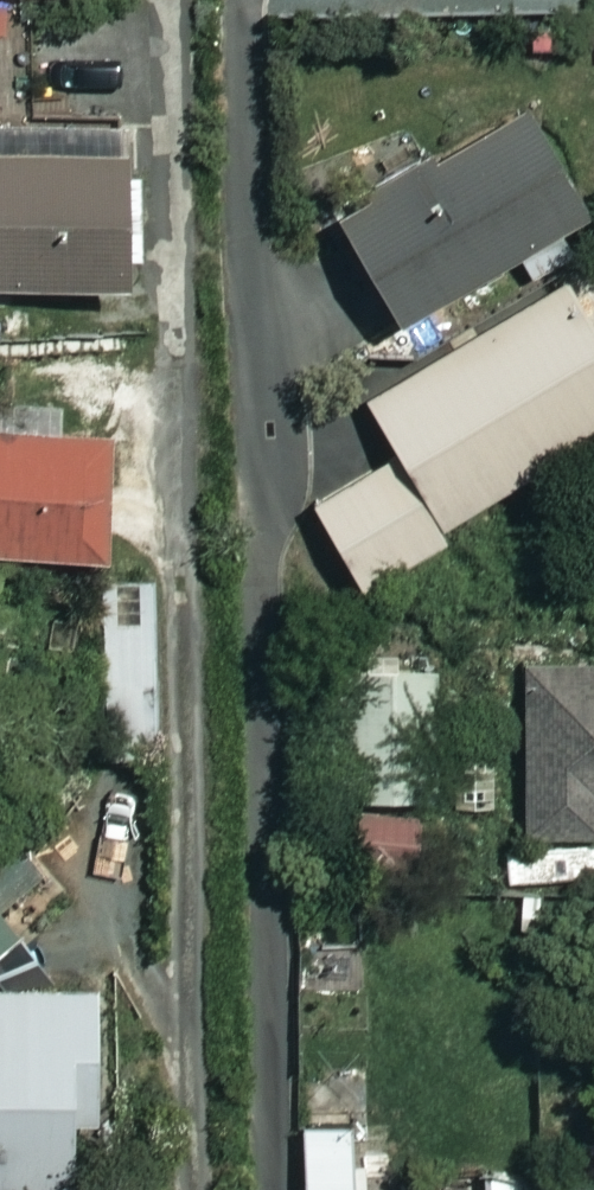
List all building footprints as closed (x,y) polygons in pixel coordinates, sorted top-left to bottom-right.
[(321,206),(379,311),(511,237),(529,269),(586,237),(510,100),(321,206)] [(0,153),(0,278),(108,273),(102,148),(0,153)] [(558,278),(357,395),(388,449),(303,499),(350,580),(435,531),(428,519),(593,422),(593,340),(558,278)] [(87,419),(0,421),(0,544),(90,542),(87,419)] [(151,579),(101,579),(101,713),(152,713),(151,579)] [(425,648),(337,650),(340,792),(429,790),(425,648)] [(514,661),(518,829),(592,827),(591,793),(593,793),(593,659),(514,661)] [(487,740),(447,742),(450,806),(489,804),(487,740)] [(414,813),(345,808),(341,855),(410,861),(414,813)] [(87,1172),(83,974),(0,975),(0,1173),(87,1172)] [(295,1109),(297,1189),(340,1189),(339,1109),(295,1109)]
